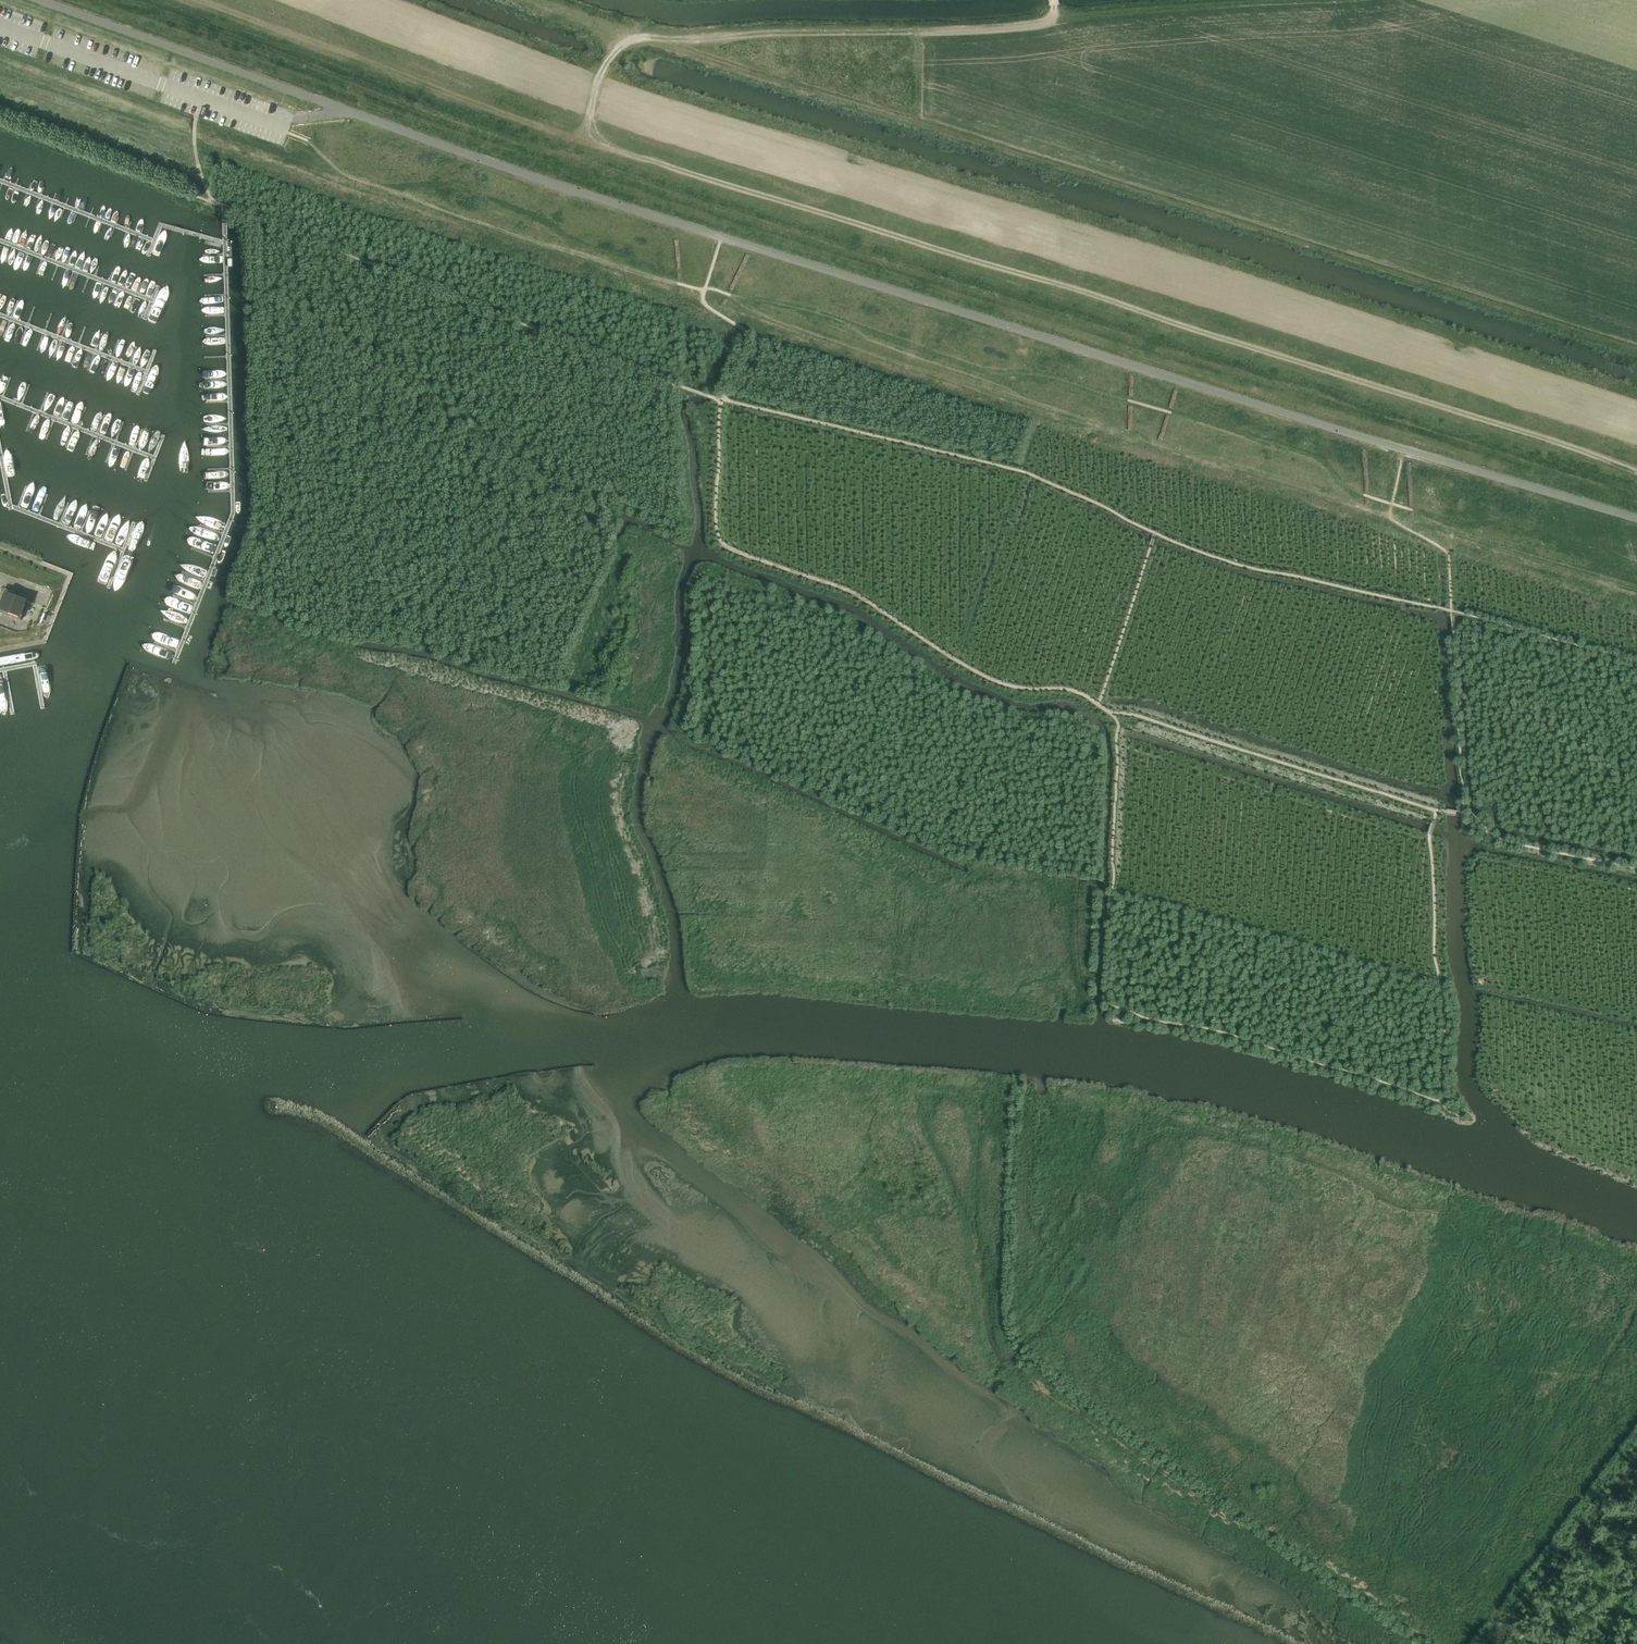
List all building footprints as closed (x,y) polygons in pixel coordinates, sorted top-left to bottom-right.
[(180,164),(183,156),(170,151),(167,159),(180,164)] [(3,588),(0,596),(0,605),(3,607),(3,606),(9,608),(6,614),(20,619),(28,598),(15,592),(14,596),(8,594),(9,590),(3,588)]
